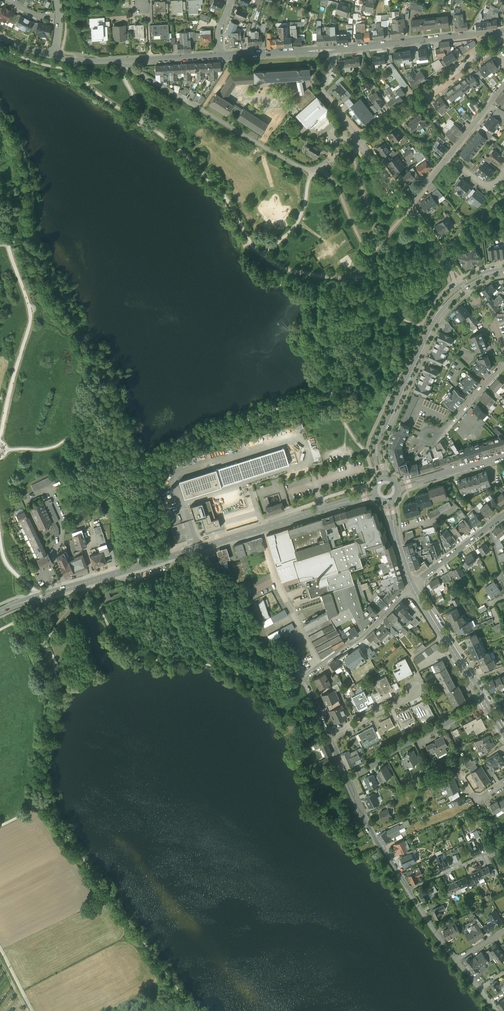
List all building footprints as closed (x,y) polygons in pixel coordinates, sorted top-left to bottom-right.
[(171,1),(172,14),(176,14),(176,12),(182,12),(182,9),(182,2),(182,0),(171,1)] [(189,13),(198,13),(198,7),(201,7),(201,3),(203,3),(202,0),(188,0),(189,13)] [(220,10),(223,3),(216,0),(214,0),(213,1),(211,7),(220,10)] [(372,12),(376,0),(367,0),(367,5),(366,11),(372,12)] [(154,1),(155,13),(160,13),(160,12),(165,11),(165,9),(165,3),(165,1),(159,2),(159,1),(154,1)] [(336,12),(345,16),(347,11),(348,11),(349,7),(344,5),(344,4),(340,2),(339,3),(337,10),(336,12)] [(410,8),(422,12),(424,7),(417,4),(410,2),(410,8)] [(9,21),(13,13),(14,11),(11,10),(9,10),(6,9),(6,8),(3,6),(2,7),(0,12),(0,17),(1,18),(1,19),(5,21),(6,20),(9,21)] [(242,19),(244,20),(247,12),(237,8),(237,9),(235,9),(234,11),(235,13),(234,16),(242,19)] [(13,23),(15,20),(17,15),(13,13),(9,21),(13,23)] [(199,18),(208,22),(210,17),(201,13),(199,18)] [(455,23),(456,32),(468,30),(467,22),(463,22),(462,23),(461,19),(463,19),(463,14),(461,14),(455,15),(454,15),(455,22),(455,23)] [(381,21),(381,15),(376,15),(376,20),(380,20),(380,21),(380,27),(383,26),(383,27),(388,26),(389,24),(389,20),(381,21)] [(448,15),(430,17),(431,27),(436,26),(436,27),(449,26),(448,15)] [(25,28),(28,30),(29,28),(32,22),(28,20),(29,19),(25,17),(24,18),(21,16),(20,16),(17,22),(16,24),(20,26),(19,27),(25,29),(25,28)] [(90,27),(91,27),(98,26),(98,24),(98,22),(97,17),(89,18),(90,27)] [(427,27),(431,27),(430,17),(412,20),(413,30),(427,28),(427,27)] [(399,18),(396,18),(398,37),(404,36),(403,28),(405,27),(404,18),(400,19),(400,18),(399,18)] [(372,23),(373,30),(377,29),(377,31),(384,30),(383,27),(383,26),(380,27),(380,21),(380,20),(376,20),(375,20),(376,23),(372,23)] [(228,36),(228,39),(238,39),(241,39),(241,38),(240,31),(234,31),(235,29),(237,24),(232,21),(231,21),(225,33),(226,36),(228,36)] [(38,33),(46,35),(46,34),(48,35),(51,25),(39,22),(36,31),(38,32),(38,33)] [(290,37),(300,37),(300,34),(296,34),(296,32),(295,22),(291,22),(290,26),(290,37)] [(365,23),(361,23),(363,41),(371,40),(370,32),(366,32),(365,23)] [(102,24),(98,24),(98,26),(91,27),(92,37),(107,36),(107,26),(104,26),(102,26),(102,24)] [(135,30),(135,38),(144,38),(144,24),(135,25),(135,30)] [(160,35),(161,38),(168,37),(168,24),(153,25),(153,32),(153,35),(160,35)] [(113,29),(113,39),(125,39),(125,33),(124,33),(124,30),(125,30),(124,25),(113,26),(114,29),(113,29)] [(327,35),(325,35),(325,44),(331,44),(337,44),(337,34),(335,34),(335,26),(331,26),(326,27),(327,35)] [(385,38),(384,30),(377,31),(377,29),(373,30),(374,36),(374,40),(385,38)] [(200,32),(201,41),(210,40),(210,30),(204,30),(201,30),(202,32),(200,32)] [(348,33),(340,34),(340,44),(348,43),(348,33)] [(276,47),(283,46),(283,37),(280,37),(276,37),(275,37),(275,38),(276,47)] [(301,46),(300,37),(290,37),(291,46),(301,46)] [(268,47),(276,47),(275,38),(273,38),(268,39),(267,39),(268,40),(268,47)] [(462,55),(477,45),(474,40),(465,46),(463,47),(462,46),(458,48),(462,55)] [(444,50),(450,49),(451,51),(452,50),(454,50),(453,47),(450,47),(449,41),(440,43),(440,49),(441,49),(441,51),(444,50)] [(427,48),(419,49),(419,50),(420,59),(428,58),(427,48)] [(452,50),(453,51),(457,58),(462,55),(458,48),(454,50),(452,50)] [(446,55),(444,50),(441,51),(441,49),(440,49),(436,49),(436,50),(435,50),(435,53),(437,53),(437,56),(439,59),(446,55)] [(411,50),(402,52),(403,61),(409,60),(409,62),(412,61),(411,50)] [(448,64),(457,58),(453,51),(444,57),(448,64)] [(397,62),(403,61),(402,52),(394,53),(395,63),(397,63),(397,62)] [(373,63),(373,65),(386,63),(385,55),(372,56),(373,63)] [(350,66),(353,65),(352,59),(348,59),(344,60),(345,60),(346,68),(346,72),(351,71),(350,67),(350,66)] [(436,71),(443,66),(441,62),(439,59),(431,64),(436,71)] [(492,60),(486,64),(491,70),(492,71),(493,73),(496,71),(497,67),(497,66),(492,60)] [(199,63),(200,71),(202,71),(208,71),(208,62),(199,63)] [(186,63),(187,72),(189,72),(195,71),(194,63),(186,63)] [(387,66),(388,73),(391,72),(392,71),(396,68),(392,63),(387,66)] [(173,64),(173,72),(175,72),(182,72),(181,64),(173,64)] [(488,73),(491,70),(486,64),(479,69),(480,70),(484,75),(485,76),(488,74),(488,73)] [(297,79),(297,82),(302,81),(303,81),(303,78),(310,78),(309,68),(253,71),(254,74),(254,82),(255,81),(266,81),(266,80),(297,79)] [(399,78),(402,82),(404,80),(397,70),(396,68),(392,71),(397,79),(399,78)] [(409,79),(415,87),(415,86),(421,81),(422,82),(426,79),(421,71),(417,74),(415,76),(412,72),(414,70),(407,75),(409,79)] [(475,73),(478,77),(479,78),(480,77),(484,75),(480,70),(475,73)] [(391,72),(399,84),(402,82),(399,78),(397,79),(392,71),(391,72)] [(255,82),(255,81),(254,82),(254,74),(231,75),(227,81),(247,80),(247,83),(255,82)] [(471,86),(475,87),(479,84),(475,79),(472,75),(471,74),(470,75),(470,76),(466,79),(471,86)] [(484,84),(479,78),(478,77),(475,79),(479,84),(480,86),(484,84)] [(466,78),(458,84),(464,93),(468,90),(467,89),(471,86),(466,79),(466,78)] [(236,83),(247,83),(247,80),(227,81),(224,85),(224,84),(218,94),(226,99),(236,83)] [(401,87),(402,89),(407,84),(404,80),(402,82),(399,84),(398,84),(399,85),(401,87)] [(338,84),(339,86),(345,93),(347,96),(349,98),(352,95),(340,82),(338,84)] [(386,82),(383,84),(386,89),(387,89),(389,87),(391,90),(394,89),(392,87),(391,88),(388,84),(387,84),(386,82)] [(458,84),(450,90),(455,98),(460,95),(461,96),(464,93),(458,84)] [(340,97),(342,100),(347,96),(345,93),(339,86),(332,92),(336,95),(339,98),(340,97)] [(401,87),(396,90),(399,94),(401,97),(406,94),(402,89),(401,87)] [(308,88),(304,91),(301,94),(300,92),(299,93),(292,99),(301,109),(316,96),(308,88)] [(452,100),(455,98),(450,90),(446,93),(447,94),(451,100),(452,100)] [(382,106),(379,101),(382,99),(380,96),(377,92),(376,92),(373,95),(370,98),(375,104),(378,109),(381,106),(381,107),(382,106)] [(226,113),(230,106),(232,104),(232,103),(226,99),(218,94),(216,93),(209,103),(226,113)] [(404,100),(401,97),(399,94),(395,97),(393,98),(398,104),(404,100)] [(448,100),(450,103),(453,101),(452,100),(451,100),(447,94),(444,96),(448,100)] [(196,103),(200,105),(204,98),(200,96),(196,103)] [(306,127),(307,126),(327,108),(316,96),(301,109),(295,115),(306,127)] [(434,103),(441,113),(441,112),(440,111),(444,108),(445,109),(446,109),(448,107),(449,106),(445,102),(442,97),(439,99),(436,101),(434,103)] [(344,102),(349,108),(350,107),(352,105),(354,104),(349,98),(344,102)] [(398,104),(393,98),(391,100),(388,102),(390,105),(392,108),(398,104)] [(364,124),(374,116),(360,99),(354,104),(352,105),(350,107),(352,110),(355,114),(358,117),(362,122),(364,124)] [(476,110),(472,104),(471,103),(467,106),(474,114),(476,110)] [(241,110),(238,108),(236,106),(232,104),(230,106),(234,109),(237,110),(240,112),(241,110)] [(495,112),(499,115),(503,118),(503,111),(501,109),(498,107),(495,112)] [(243,108),(241,110),(240,112),(237,117),(262,132),(267,123),(243,108)] [(327,109),(327,108),(307,126),(308,127),(311,128),(312,127),(313,128),(319,131),(322,128),(323,129),(328,125),(327,122),(329,121),(328,116),(326,116),(326,115),(328,112),(327,109)] [(420,115),(424,121),(427,119),(422,111),(419,113),(420,115)] [(465,112),(461,117),(465,120),(466,121),(470,116),(465,112)] [(283,124),(285,125),(292,117),(290,115),(283,124)] [(405,124),(411,132),(418,127),(420,130),(427,125),(424,121),(420,115),(409,123),(408,122),(405,124)] [(489,128),(493,131),(493,130),(495,127),(496,128),(501,122),(496,118),(492,115),(484,124),(489,128)] [(464,132),(454,123),(452,125),(449,129),(459,137),(464,132)] [(393,138),(396,142),(402,138),(396,129),(390,134),(388,136),(391,139),(393,138)] [(455,142),(459,137),(449,129),(447,132),(445,134),(447,135),(451,139),(455,142)] [(493,136),(492,135),(487,131),(483,136),(487,139),(489,141),(493,136)] [(476,134),(469,143),(478,150),(487,139),(483,136),(480,133),(478,136),(476,134)] [(444,143),(446,140),(444,138),(439,134),(437,136),(440,139),(442,141),(444,143)] [(441,143),(440,142),(436,146),(434,149),(436,150),(433,153),(437,156),(436,156),(438,158),(441,155),(442,155),(447,148),(441,143)] [(305,152),(316,157),(320,150),(317,148),(318,147),(310,143),(307,148),(305,152)] [(377,148),(384,157),(388,154),(389,153),(391,152),(385,143),(381,146),(381,145),(377,148)] [(469,160),(478,150),(469,143),(463,150),(465,151),(461,155),(466,159),(469,161),(469,160)] [(320,150),(327,154),(329,150),(319,145),(318,147),(317,148),(320,150)] [(414,154),(414,153),(410,148),(408,149),(406,147),(406,146),(403,148),(405,152),(403,153),(407,159),(413,155),(414,154)] [(499,166),(503,160),(503,157),(500,154),(495,150),(492,154),(490,154),(488,157),(492,160),(499,166)] [(414,157),(418,162),(425,156),(421,152),(420,153),(414,157)] [(393,170),(396,174),(400,171),(399,171),(401,169),(402,170),(405,167),(397,156),(388,163),(391,167),(390,167),(390,168),(392,170),(393,170)] [(422,174),(425,173),(425,172),(431,167),(429,165),(426,161),(420,165),(416,167),(422,174)] [(477,172),(487,179),(488,179),(494,171),(494,170),(484,163),(477,172)] [(415,178),(415,177),(412,172),(410,171),(404,176),(409,182),(415,178)] [(462,193),(464,194),(469,188),(470,186),(467,183),(468,183),(464,180),(464,181),(462,179),(461,180),(456,186),(455,188),(458,190),(458,191),(461,194),(462,193)] [(432,193),(438,200),(443,196),(437,189),(432,193)] [(467,196),(470,198),(475,191),(473,189),(472,190),(467,196)] [(473,202),(478,206),(485,197),(477,190),(476,191),(475,191),(470,198),(467,202),(470,205),(473,202)] [(426,211),(427,212),(438,204),(432,195),(431,195),(429,196),(428,196),(424,199),(425,200),(421,202),(424,206),(423,206),(424,207),(422,208),(422,209),(424,211),(425,211),(426,211)] [(440,232),(442,234),(448,230),(449,230),(451,229),(451,227),(454,226),(448,218),(448,217),(443,221),(436,226),(437,229),(437,230),(438,232),(440,232)] [(467,268),(468,267),(468,268),(472,265),(471,265),(473,264),(476,263),(475,262),(477,261),(477,262),(480,260),(480,259),(481,258),(474,247),(473,247),(470,249),(469,249),(462,254),(463,254),(459,256),(459,257),(466,268),(467,268)] [(487,297),(489,300),(492,298),(493,298),(490,294),(491,294),(496,289),(495,288),(497,287),(497,286),(496,283),(495,283),(493,285),(492,283),(490,285),(489,285),(482,290),(487,297)] [(494,300),(496,303),(502,297),(500,294),(494,300)] [(502,297),(496,303),(498,306),(503,300),(503,298),(502,297)] [(485,303),(489,308),(496,303),(494,300),(492,298),(489,300),(488,301),(485,303)] [(498,306),(496,303),(489,308),(493,313),(500,308),(498,306)] [(467,316),(470,314),(465,307),(464,307),(462,305),(455,309),(457,312),(456,313),(459,317),(461,320),(467,316)] [(472,327),(476,325),(476,324),(479,322),(472,312),(470,314),(467,316),(471,321),(470,324),(472,327)] [(442,332),(448,335),(449,333),(453,327),(452,327),(450,323),(448,321),(443,330),(442,332)] [(438,339),(435,345),(447,351),(450,344),(450,345),(453,338),(448,335),(442,332),(441,332),(438,339)] [(470,337),(476,352),(488,347),(485,341),(481,332),(470,337)] [(444,357),(447,351),(435,345),(432,352),(428,358),(430,359),(436,362),(441,364),(444,357)] [(473,368),(482,376),(487,370),(489,368),(489,369),(492,366),(490,364),(491,363),(488,355),(479,358),(478,359),(478,360),(477,362),(478,362),(473,368)] [(423,372),(420,377),(432,383),(435,376),(436,376),(439,370),(426,364),(422,372),(423,372)] [(469,373),(464,378),(474,387),(479,382),(469,373)] [(429,389),(432,383),(420,377),(418,383),(417,382),(416,385),(414,388),(415,388),(414,390),(415,391),(421,394),(427,396),(430,389),(429,389)] [(469,393),(474,387),(464,378),(459,384),(469,393)] [(496,391),(501,386),(503,383),(502,382),(500,381),(497,378),(490,387),(493,389),(496,391)] [(444,400),(454,410),(465,398),(455,388),(452,392),(451,391),(446,397),(444,400)] [(486,403),(486,404),(492,398),(493,397),(486,391),(480,398),(486,403)] [(409,404),(414,406),(419,396),(414,393),(409,404)] [(495,401),(492,398),(486,404),(489,408),(490,407),(495,401)] [(423,404),(446,415),(449,410),(434,403),(425,399),(423,404)] [(473,409),(482,418),(487,414),(486,413),(481,408),(477,405),(473,409)] [(401,420),(407,422),(413,409),(407,407),(401,420)] [(415,426),(420,428),(425,418),(419,415),(415,426)] [(410,427),(407,426),(404,424),(401,423),(398,427),(399,428),(398,430),(396,429),(408,435),(410,432),(408,431),(410,427)] [(496,427),(493,429),(501,437),(502,438),(503,438),(503,435),(496,427)] [(390,441),(388,446),(402,447),(403,443),(407,434),(408,435),(396,429),(394,432),(393,432),(393,433),(392,433),(392,434),(391,435),(390,437),(390,438),(390,439),(390,440),(390,441)] [(503,447),(503,438),(502,438),(501,437),(498,440),(496,440),(495,438),(487,441),(487,442),(480,444),(483,454),(487,453),(490,452),(497,450),(500,449),(500,448),(503,447)] [(314,439),(309,441),(314,457),(320,455),(314,439)] [(446,452),(445,449),(445,448),(448,446),(443,439),(442,440),(438,442),(442,449),(442,450),(445,455),(446,455),(447,454),(446,452)] [(457,453),(451,455),(453,463),(462,460),(459,452),(459,451),(454,443),(452,445),(451,445),(455,452),(457,453)] [(483,454),(480,444),(474,446),(473,445),(466,447),(466,448),(459,451),(459,452),(462,460),(473,457),(483,454)] [(403,452),(402,447),(388,446),(390,452),(389,452),(389,453),(389,454),(389,455),(389,456),(390,458),(390,459),(391,460),(391,461),(392,461),(393,461),(394,465),(395,465),(396,469),(399,468),(401,472),(406,471),(407,476),(414,474),(411,464),(411,462),(410,460),(405,461),(403,452)] [(283,447),(216,469),(221,486),(289,464),(283,447)] [(423,464),(425,472),(430,470),(427,459),(429,459),(427,455),(422,460),(422,461),(423,461),(423,464)] [(442,466),(453,463),(451,455),(450,455),(449,456),(447,456),(447,457),(444,458),(443,456),(443,455),(439,457),(440,459),(442,466)] [(432,458),(429,459),(427,459),(430,470),(435,469),(433,461),(432,458)] [(440,459),(433,461),(435,469),(442,466),(440,459)] [(414,475),(420,473),(418,466),(417,463),(411,464),(414,474),(414,475)] [(179,480),(184,497),(221,486),(216,469),(179,480)] [(478,473),(478,474),(482,486),(488,484),(488,485),(491,484),(487,470),(478,473)] [(482,486),(478,474),(468,477),(472,489),(472,490),(482,486)] [(31,485),(34,491),(52,483),(49,477),(31,485)] [(466,491),(472,489),(468,477),(458,480),(462,493),(462,494),(466,491)] [(429,489),(429,491),(432,499),(444,496),(447,495),(444,484),(441,485),(429,489)] [(433,501),(432,499),(429,491),(416,495),(417,500),(419,506),(424,504),(425,505),(427,504),(427,503),(433,501)] [(216,513),(222,511),(218,497),(211,499),(216,513)] [(43,502),(46,509),(51,506),(52,504),(52,502),(51,498),(43,502)] [(209,500),(202,502),(207,521),(215,518),(209,500)] [(420,510),(419,506),(417,500),(404,504),(407,516),(407,514),(412,513),(412,514),(415,513),(415,512),(420,510)] [(36,523),(39,529),(52,523),(45,509),(46,509),(43,502),(29,509),(33,516),(36,514),(39,521),(36,523)] [(202,502),(190,506),(194,520),(201,518),(204,529),(215,525),(216,528),(221,527),(218,518),(215,518),(207,521),(202,502)] [(449,502),(438,508),(435,509),(428,513),(431,519),(441,513),(452,507),(449,502)] [(481,510),(486,516),(493,510),(487,502),(484,505),(480,508),(481,510)] [(265,508),(268,514),(284,509),(284,507),(282,503),(265,508)] [(52,524),(55,522),(59,521),(52,504),(51,506),(46,509),(45,509),(52,523),(52,524)] [(356,541),(360,555),(364,554),(368,553),(367,550),(372,549),(375,548),(376,547),(384,545),(385,548),(390,546),(382,521),(380,522),(376,512),(375,512),(373,507),(367,509),(366,504),(346,511),(349,519),(350,523),(351,525),(356,524),(358,530),(360,536),(355,538),(356,541)] [(457,512),(463,520),(464,519),(464,520),(467,518),(461,509),(457,512)] [(20,521),(38,558),(46,554),(28,517),(27,518),(24,511),(16,515),(20,522),(20,521)] [(341,512),(340,512),(343,521),(346,520),(348,529),(352,528),(351,525),(350,523),(349,519),(346,511),(341,512)] [(342,521),(343,521),(340,512),(339,513),(334,514),(339,531),(342,530),(339,522),(342,521)] [(470,518),(475,525),(481,520),(478,517),(476,513),(475,514),(471,517),(470,518)] [(335,532),(339,531),(334,514),(323,518),(326,527),(334,524),(334,526),(333,526),(335,532)] [(298,559),(332,548),(328,534),(327,533),(327,532),(326,527),(323,518),(315,520),(289,528),(298,559)] [(457,532),(459,535),(463,532),(465,531),(462,528),(465,526),(467,529),(469,527),(470,527),(464,520),(464,519),(463,520),(460,522),(453,528),(457,532)] [(494,530),(498,536),(499,536),(503,532),(503,526),(502,523),(493,530),(494,530)] [(356,524),(351,525),(352,528),(355,538),(360,536),(358,530),(356,524)] [(93,528),(95,534),(102,532),(100,526),(93,528)] [(424,532),(425,535),(428,534),(429,534),(435,532),(437,532),(435,526),(426,529),(423,530),(424,532)] [(266,535),(276,566),(298,559),(289,528),(266,535)] [(453,528),(451,530),(450,529),(448,531),(452,536),(454,534),(457,532),(453,528)] [(444,542),(447,546),(455,540),(452,536),(448,531),(447,529),(442,533),(447,539),(444,542)] [(74,540),(81,538),(79,530),(72,533),(74,540)] [(501,543),(499,536),(498,536),(494,530),(492,532),(497,548),(503,545),(502,542),(501,543)] [(335,532),(328,534),(332,548),(336,547),(333,539),(340,536),(339,531),(335,532)] [(95,534),(98,546),(106,544),(102,532),(95,534)] [(250,568),(246,554),(265,549),(261,536),(232,544),(236,558),(239,557),(242,570),(250,568)] [(87,545),(84,537),(81,538),(74,540),(77,548),(87,545)] [(339,572),(327,575),(329,583),(321,586),(317,576),(306,579),(300,581),(299,581),(300,586),(302,585),(303,586),(305,585),(307,585),(311,597),(322,593),(323,593),(331,590),(343,586),(354,583),(355,583),(355,582),(353,577),(352,574),(351,570),(353,569),(363,566),(362,561),(360,555),(356,541),(349,543),(343,545),(336,547),(332,548),(339,572)] [(404,545),(407,554),(415,551),(421,550),(423,549),(422,546),(416,547),(416,545),(417,544),(416,542),(416,541),(415,542),(412,543),(404,545)] [(431,548),(434,556),(441,553),(440,550),(443,549),(441,543),(438,544),(437,541),(430,544),(432,548),(431,548)] [(486,543),(479,548),(481,551),(483,554),(490,550),(486,543)] [(98,546),(100,552),(103,551),(104,555),(109,553),(106,544),(98,546)] [(378,552),(379,556),(383,555),(383,554),(386,553),(387,554),(394,551),(392,545),(390,546),(385,548),(385,550),(378,552)] [(218,561),(228,558),(224,547),(214,550),(218,561)] [(299,576),(300,581),(306,579),(317,576),(317,575),(321,574),(322,577),(327,575),(339,572),(332,548),(298,559),(276,566),(279,576),(280,579),(283,578),(284,581),(299,576)] [(56,557),(60,565),(68,561),(67,559),(66,557),(68,556),(66,551),(64,552),(56,557)] [(106,562),(104,555),(103,551),(100,552),(90,555),(93,566),(106,562)] [(383,556),(385,562),(396,559),(394,551),(387,554),(385,554),(385,555),(383,556)] [(417,558),(416,554),(415,551),(407,554),(409,560),(417,558)] [(47,553),(46,554),(38,558),(36,558),(41,569),(52,563),(47,553)] [(467,561),(470,564),(472,562),(476,559),(472,553),(465,558),(467,561)] [(82,554),(74,557),(75,559),(76,562),(75,562),(75,563),(76,571),(78,570),(87,567),(82,554)] [(413,573),(418,575),(429,566),(425,560),(420,562),(420,561),(419,561),(417,557),(417,558),(409,560),(412,569),(413,573)] [(381,569),(382,568),(398,563),(396,559),(385,562),(379,564),(381,569)] [(69,560),(68,561),(60,565),(65,576),(73,573),(70,564),(69,562),(69,560)] [(389,572),(392,571),(399,568),(398,563),(382,568),(384,573),(389,572)] [(454,575),(456,579),(464,575),(459,566),(452,570),(455,574),(454,575)] [(393,576),(391,576),(386,578),(384,578),(386,584),(386,585),(390,583),(390,581),(395,580),(395,581),(402,579),(401,573),(393,576)] [(444,582),(445,583),(451,580),(448,573),(441,577),(444,582)] [(317,575),(317,576),(321,586),(329,583),(327,575),(322,577),(321,574),(317,575)] [(430,591),(436,601),(443,597),(441,594),(439,595),(437,592),(445,587),(443,583),(442,584),(438,578),(430,582),(430,583),(433,589),(430,591)] [(393,590),(394,592),(397,594),(405,587),(403,580),(394,582),(394,585),(395,588),(393,590)] [(367,601),(366,598),(363,589),(361,584),(360,581),(355,583),(356,587),(360,600),(360,601),(361,603),(367,601)] [(486,587),(491,594),(495,591),(496,594),(501,590),(494,581),(486,587)] [(338,612),(349,606),(360,601),(360,600),(356,587),(355,583),(354,583),(343,586),(331,590),(332,595),(338,612)] [(390,591),(387,595),(392,599),(392,600),(396,595),(397,594),(394,592),(393,592),(393,593),(390,591)] [(384,609),(388,603),(383,598),(378,594),(374,599),(373,599),(384,609)] [(387,594),(383,598),(388,603),(392,599),(387,595),(387,594)] [(338,612),(332,595),(324,598),(328,611),(330,616),(338,612)] [(259,603),(263,617),(268,616),(265,607),(263,600),(263,599),(259,603)] [(361,603),(360,601),(349,606),(355,616),(357,621),(362,630),(367,624),(367,623),(364,611),(361,603)] [(394,609),(400,614),(405,609),(407,606),(402,601),(394,609)] [(364,611),(367,623),(377,613),(378,613),(377,613),(370,605),(369,605),(364,611)] [(351,618),(355,616),(349,606),(338,612),(330,616),(335,626),(351,618)] [(272,620),(273,622),(288,615),(285,609),(273,616),(270,617),(272,620)] [(404,618),(409,613),(405,609),(400,614),(403,617),(404,618)] [(450,621),(451,620),(460,616),(459,613),(457,613),(456,609),(446,613),(450,621)] [(319,621),(330,616),(328,611),(324,613),(318,616),(317,613),(314,615),(315,618),(314,618),(304,624),(312,640),(325,633),(319,621)] [(392,612),(388,617),(394,623),(397,620),(398,618),(392,612)] [(409,613),(404,618),(407,621),(410,619),(412,616),(409,613)] [(319,621),(325,633),(335,650),(345,643),(343,639),(340,635),(339,632),(338,630),(335,626),(330,616),(319,621)] [(455,628),(456,627),(465,623),(462,616),(460,616),(451,620),(455,628)] [(264,620),(262,621),(264,627),(273,622),(272,620),(270,617),(269,617),(264,620)] [(391,625),(394,623),(388,617),(384,621),(386,624),(389,627),(391,625)] [(415,618),(412,621),(411,622),(413,624),(414,625),(415,626),(420,622),(415,618)] [(397,620),(394,623),(396,625),(399,628),(400,629),(402,626),(403,626),(397,620)] [(50,622),(43,627),(49,635),(56,630),(50,622)] [(466,623),(465,623),(456,627),(459,634),(472,628),(469,622),(466,623)] [(280,636),(283,634),(290,631),(295,628),(292,623),(277,630),(280,636)] [(494,626),(497,633),(503,631),(500,624),(499,624),(494,626)] [(386,637),(391,632),(388,629),(388,628),(385,625),(384,625),(375,633),(378,635),(381,639),(382,640),(386,637)] [(389,627),(388,628),(388,629),(391,632),(393,635),(397,632),(396,631),(393,628),(391,625),(389,627)] [(348,630),(346,632),(348,635),(351,639),(358,633),(354,627),(351,629),(348,630)] [(270,641),(280,636),(277,630),(268,635),(270,641)] [(465,638),(468,645),(469,645),(479,641),(478,638),(476,634),(474,630),(469,633),(470,635),(465,638)] [(283,634),(290,648),(296,645),(297,644),(290,631),(283,634)] [(375,638),(378,635),(375,633),(374,631),(367,637),(370,641),(371,642),(373,640),(375,638)] [(322,659),(335,650),(325,633),(312,640),(322,659)] [(471,652),(482,647),(479,641),(469,645),(470,648),(469,648),(471,652)] [(434,645),(433,645),(432,646),(429,648),(427,649),(425,651),(423,653),(421,654),(420,654),(418,656),(416,657),(414,659),(414,660),(417,664),(419,662),(422,661),(424,659),(426,658),(426,657),(428,656),(431,654),(432,653),(433,653),(435,651),(437,650),(439,648),(436,644),(435,643),(434,645)] [(349,654),(345,657),(347,661),(350,665),(352,667),(363,660),(363,661),(366,659),(364,656),(359,647),(353,652),(349,654)] [(474,659),(477,658),(485,654),(482,647),(471,652),(473,655),(472,655),(474,659)] [(339,658),(339,657),(343,664),(343,663),(343,664),(347,661),(345,657),(349,654),(348,652),(339,658)] [(477,658),(480,665),(492,660),(489,653),(485,654),(477,658)] [(345,673),(348,671),(345,666),(344,666),(343,664),(339,657),(331,663),(335,669),(340,666),(341,669),(342,668),(343,670),(345,673)] [(395,673),(398,680),(412,673),(405,659),(398,662),(400,666),(401,665),(403,668),(401,669),(395,673)] [(493,659),(492,660),(480,665),(483,671),(496,665),(493,659)] [(434,665),(437,671),(446,667),(443,660),(434,665)] [(447,691),(456,687),(446,667),(437,671),(435,672),(437,676),(440,675),(441,677),(440,678),(441,680),(440,681),(442,684),(446,685),(446,686),(444,687),(447,691)] [(320,688),(320,689),(331,683),(328,678),(325,673),(315,678),(318,685),(320,684),(321,688),(320,688)] [(328,678),(331,683),(336,680),(334,675),(328,678)] [(378,690),(379,691),(383,699),(383,700),(392,695),(390,692),(394,690),(391,685),(386,676),(376,681),(380,689),(378,690)] [(502,687),(503,686),(503,682),(501,678),(500,676),(494,680),(499,687),(499,689),(502,687)] [(492,691),(499,687),(494,680),(493,679),(487,683),(492,691)] [(340,689),(337,683),(332,686),(334,689),(335,692),(340,689)] [(447,691),(451,698),(462,692),(459,685),(456,687),(447,691)] [(329,710),(329,711),(341,705),(335,692),(334,689),(322,695),(326,705),(327,705),(329,710)] [(356,705),(359,712),(368,707),(367,705),(366,703),(369,701),(367,697),(366,694),(364,691),(362,692),(357,695),(356,695),(354,696),(358,703),(356,705)] [(378,702),(383,699),(379,691),(376,692),(374,693),(377,700),(378,702)] [(466,699),(462,692),(451,698),(454,705),(466,699)] [(425,716),(427,720),(434,716),(426,699),(421,702),(421,703),(415,706),(415,705),(414,705),(417,710),(421,718),(425,716)] [(342,705),(341,705),(329,711),(335,723),(348,717),(342,705)] [(399,720),(402,727),(415,720),(411,712),(409,708),(396,714),(399,720)] [(382,727),(384,731),(394,726),(389,718),(380,723),(382,727)] [(474,729),(477,734),(487,729),(481,718),(478,720),(476,721),(475,719),(464,725),(467,731),(473,727),(474,729)] [(288,723),(294,732),(299,729),(293,720),(288,723)] [(378,737),(375,731),(373,726),(358,733),(361,740),(366,737),(367,740),(368,742),(378,737)] [(452,731),(455,737),(461,734),(457,728),(452,731)] [(350,738),(353,744),(359,741),(356,735),(350,738)] [(435,749),(439,756),(445,753),(448,751),(445,746),(444,746),(443,745),(447,743),(443,735),(439,738),(440,739),(436,741),(432,743),(433,744),(435,749)] [(478,744),(480,747),(485,744),(489,741),(490,742),(493,741),(492,739),(491,740),(488,735),(475,741),(477,745),(478,744)] [(368,742),(367,740),(363,742),(365,747),(379,740),(379,739),(378,737),(368,742)] [(325,738),(319,741),(314,744),(316,749),(321,747),(326,757),(332,754),(330,749),(325,738)] [(495,745),(493,741),(490,742),(489,741),(485,744),(480,747),(478,748),(480,751),(481,750),(483,754),(486,753),(486,751),(490,749),(489,747),(491,747),(495,745)] [(426,744),(431,753),(432,752),(434,751),(434,750),(435,749),(433,744),(428,747),(427,745),(426,744)] [(446,754),(445,753),(439,756),(435,749),(434,750),(434,751),(432,752),(433,755),(436,753),(438,758),(446,754)] [(404,760),(408,767),(412,765),(415,766),(415,763),(419,761),(420,761),(418,757),(414,750),(410,752),(407,752),(407,754),(403,756),(404,760)] [(344,760),(351,757),(350,753),(349,751),(341,754),(344,760)] [(360,757),(358,753),(351,757),(344,760),(347,768),(355,764),(354,761),(353,760),(360,757)] [(492,756),(499,767),(503,763),(503,762),(502,758),(499,754),(497,755),(496,753),(492,756)] [(493,770),(499,767),(492,756),(493,758),(491,758),(490,757),(489,758),(489,759),(487,761),(491,767),(493,770)] [(320,761),(322,766),(330,762),(328,757),(320,761)] [(478,768),(476,763),(472,765),(469,766),(473,771),(478,768)] [(380,773),(383,780),(384,780),(388,778),(392,776),(391,774),(386,765),(381,767),(382,769),(379,771),(380,773)] [(475,776),(481,786),(490,780),(482,767),(479,769),(478,768),(473,771),(471,772),(474,777),(475,776)] [(365,778),(370,788),(378,784),(375,778),(374,776),(372,777),(371,775),(365,778)] [(444,780),(449,793),(450,793),(458,790),(459,789),(453,776),(444,780)] [(368,802),(370,807),(379,802),(375,793),(369,795),(365,797),(367,802),(368,802)] [(451,801),(453,806),(466,800),(463,795),(461,796),(460,797),(453,800),(451,801)] [(496,812),(503,807),(499,801),(498,799),(491,803),(491,804),(496,812)] [(380,812),(384,821),(384,820),(384,819),(388,817),(389,818),(392,817),(389,810),(388,808),(380,812)] [(403,822),(404,824),(399,826),(400,828),(410,824),(408,820),(403,822)] [(399,825),(386,831),(388,834),(399,829),(400,828),(399,826),(399,825)] [(399,829),(388,834),(391,838),(401,833),(399,829)] [(380,840),(388,834),(386,831),(385,831),(378,836),(380,840)] [(383,844),(391,838),(388,834),(380,840),(383,844)] [(410,847),(406,839),(405,840),(403,840),(395,844),(398,852),(407,849),(407,848),(410,847)] [(470,848),(474,855),(481,852),(478,845),(474,846),(472,841),(468,843),(470,848)] [(372,855),(377,861),(382,858),(377,852),(372,855)] [(404,866),(416,861),(414,856),(413,857),(412,856),(411,854),(408,855),(401,858),(403,861),(402,861),(404,866)] [(439,862),(442,869),(450,866),(447,859),(443,860),(441,856),(437,857),(439,862)] [(488,866),(481,870),(484,877),(490,874),(491,876),(495,874),(493,869),(490,871),(488,866)] [(422,874),(419,867),(407,872),(408,876),(412,883),(419,880),(418,876),(422,874)] [(478,880),(484,877),(481,870),(473,873),(475,878),(472,879),(474,883),(478,881),(478,880)] [(468,886),(472,884),(470,880),(467,881),(466,877),(458,880),(461,887),(467,884),(468,886)] [(455,890),(461,887),(458,880),(447,884),(451,893),(455,892),(455,890)] [(420,894),(423,901),(431,897),(429,894),(433,891),(431,887),(420,894)] [(432,911),(435,918),(442,915),(441,911),(445,909),(443,905),(439,907),(432,911)] [(487,925),(490,929),(495,926),(502,922),(495,910),(488,914),(493,922),(487,925)] [(466,935),(471,943),(485,934),(480,927),(480,926),(477,922),(472,925),(468,928),(470,932),(466,935)] [(443,930),(447,938),(453,935),(460,932),(456,923),(451,926),(451,927),(443,930)] [(498,962),(501,960),(503,959),(502,958),(503,957),(503,954),(503,952),(502,951),(501,951),(497,945),(498,945),(497,945),(491,949),(490,950),(492,954),(498,962)] [(463,960),(473,972),(478,969),(481,967),(489,960),(485,955),(482,951),(475,956),(476,956),(474,957),(470,959),(468,957),(463,960)] [(502,986),(499,983),(497,980),(490,984),(495,991),(502,986)] [(496,1003),(500,1009),(503,1006),(503,997),(496,1003)]
